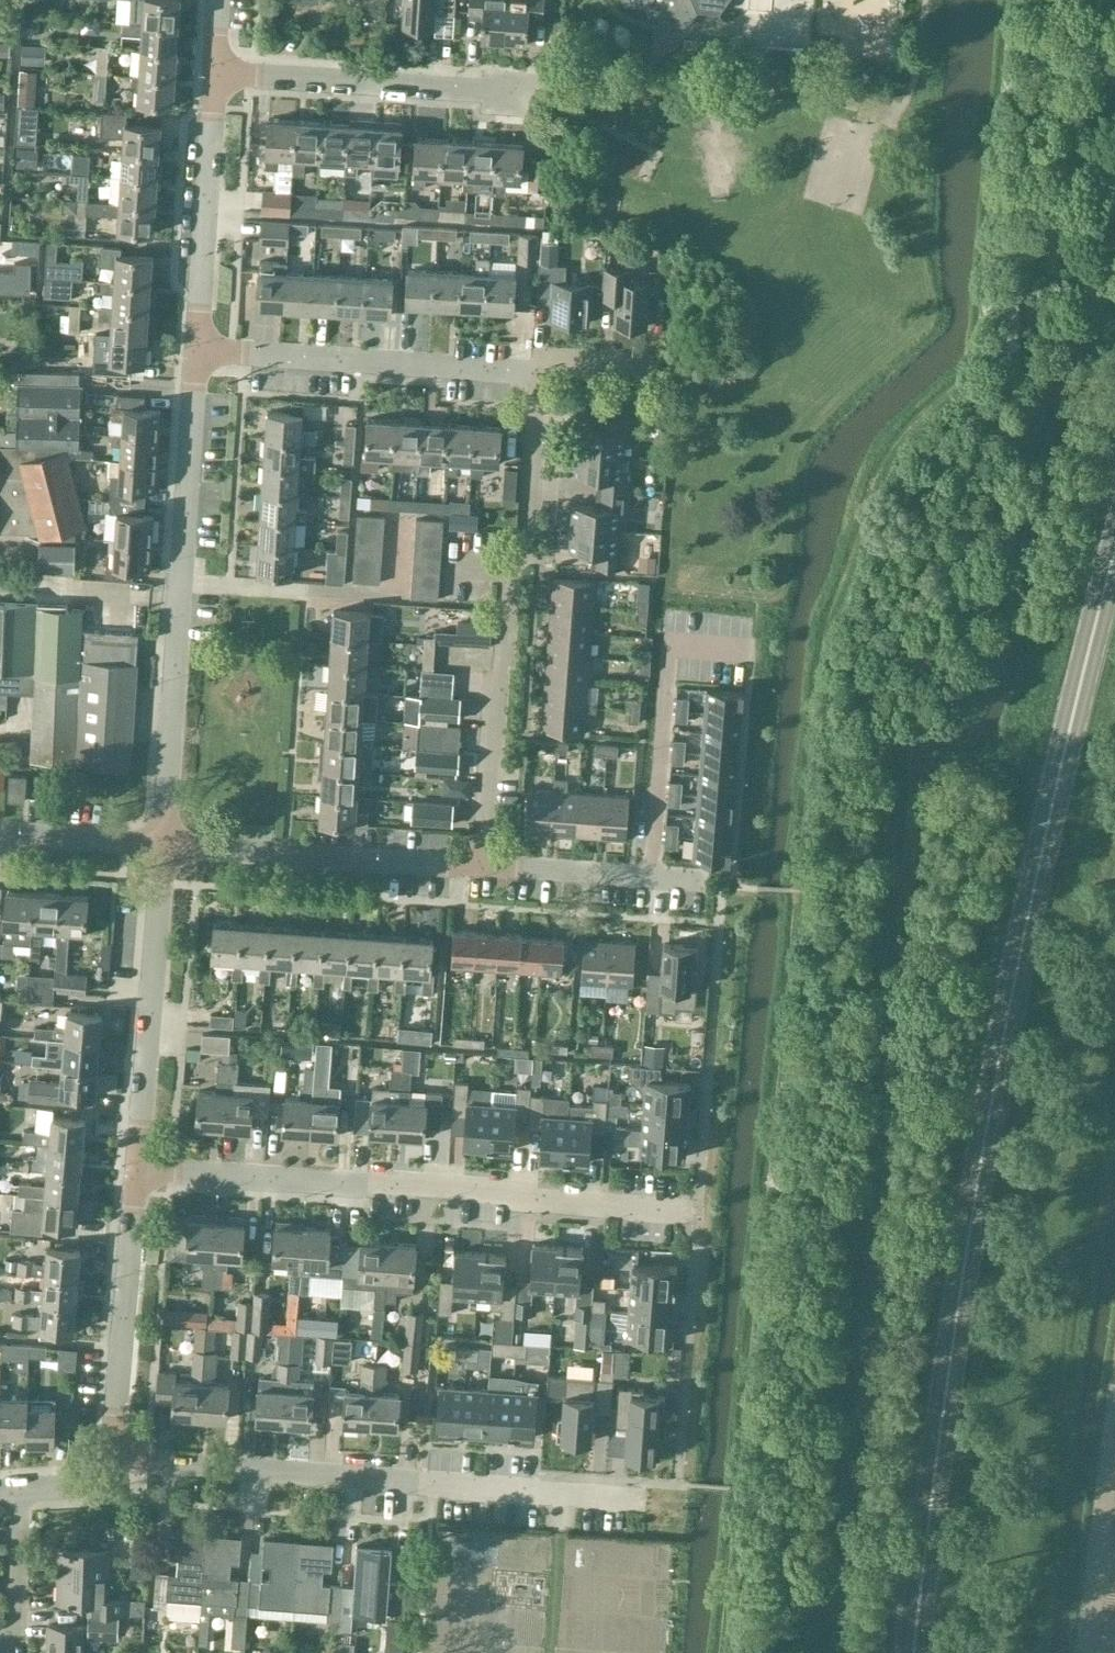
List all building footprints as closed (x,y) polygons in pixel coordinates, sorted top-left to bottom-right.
[(131,19),(178,22),(179,0),(131,0),(130,19),(131,19)] [(456,0),(399,0),(401,3),(404,3),(402,26),(432,28),(433,11),(455,13),(456,0)] [(508,0),(469,0),(469,11),(481,12),(479,41),(505,43),(508,0)] [(505,43),(526,44),(528,15),(543,16),(545,0),(508,0),(505,43)] [(727,0),(625,0),(626,2),(647,4),(648,6),(696,11),(698,9),(720,11),(727,0)] [(42,16),(17,15),(16,36),(41,37),(42,16)] [(176,49),(178,22),(131,19),(130,21),(123,21),(122,34),(141,35),(141,48),(176,49)] [(0,40),(0,53),(10,53),(10,41),(0,40)] [(98,45),(97,70),(108,71),(109,45),(98,45)] [(41,47),(24,46),(23,60),(40,61),(41,47)] [(175,75),(176,49),(141,48),(139,73),(175,75)] [(789,48),(787,60),(801,61),(802,49),(789,48)] [(777,66),(754,64),(753,76),(776,78),(777,66)] [(37,69),(21,68),(20,83),(36,84),(37,69)] [(106,100),(108,71),(97,70),(95,100),(106,100)] [(173,102),(175,75),(139,73),(139,75),(132,74),(132,86),(138,87),(138,100),(173,102)] [(37,124),(38,107),(18,105),(17,122),(37,124)] [(10,106),(0,106),(0,126),(9,126),(10,106)] [(119,134),(125,135),(124,149),(160,151),(162,125),(128,122),(129,111),(103,109),(102,134),(119,135),(119,134)] [(293,155),(296,119),(269,117),(267,153),(266,168),(280,169),(281,154),(293,155)] [(347,158),(346,173),(349,173),(358,173),(359,159),(372,160),(373,160),(375,123),(376,118),(357,117),(357,122),(350,122),(349,122),(347,158)] [(320,157),(322,120),(296,119),(293,155),(293,174),(304,175),(305,156),(320,157)] [(375,123),(373,160),(372,160),(371,170),(398,172),(399,161),(400,161),(402,125),(402,120),(385,119),(384,124),(375,123)] [(347,158),(349,122),(322,120),(320,157),(320,165),(346,166),(346,158),(347,158)] [(93,128),(82,127),(81,145),(92,146),(93,128)] [(441,173),(444,137),(417,135),(414,171),(413,187),(426,188),(427,172),(441,173)] [(444,137),(441,173),(442,173),(453,174),(468,175),(470,139),(444,137)] [(468,175),(467,188),(493,190),(494,177),(497,141),(470,139),(468,175)] [(493,190),(493,194),(505,195),(506,189),(529,190),(529,187),(530,177),(521,176),(524,142),(497,141),(494,177),(493,190)] [(37,147),(19,147),(19,164),(37,165),(37,147)] [(69,159),(68,171),(90,173),(91,161),(92,151),(69,149),(69,159)] [(159,178),(160,151),(124,149),(122,175),(159,178)] [(546,188),(549,156),(531,155),(530,177),(529,187),(546,188)] [(90,182),(90,173),(68,171),(67,180),(78,181),(90,182)] [(157,204),(159,178),(122,175),(120,202),(157,204)] [(262,212),(290,214),(291,203),(292,203),(292,192),(264,190),(262,212)] [(88,200),(88,199),(77,198),(77,199),(63,198),(62,211),(68,211),(66,235),(75,236),(76,227),(76,226),(77,212),(87,213),(119,215),(118,228),(118,238),(139,239),(139,230),(155,231),(157,204),(120,202),(88,200)] [(382,198),(369,208),(370,219),(396,220),(396,216),(404,216),(405,200),(382,198)] [(404,216),(438,219),(439,208),(422,207),(417,201),(405,200),(404,206),(404,216)] [(318,205),(292,203),(291,203),(290,214),(317,216),(318,205)] [(343,217),(344,206),(318,205),(317,216),(343,217)] [(370,219),(369,208),(344,206),(343,217),(370,219)] [(465,220),(466,210),(439,208),(438,219),(465,220)] [(492,222),(492,212),(466,210),(465,220),(492,222)] [(500,212),(500,223),(516,224),(517,213),(500,212)] [(289,246),(290,233),(288,233),(289,222),(261,220),(260,244),(289,246)] [(309,223),(289,222),(288,233),(290,233),(309,234),(309,223)] [(342,236),(343,225),(323,224),(322,234),(342,236)] [(362,227),(343,225),(342,236),(361,237),(362,227)] [(437,238),(438,226),(418,225),(417,236),(437,238)] [(76,227),(75,236),(86,236),(86,227),(76,226),(76,227)] [(458,228),(438,226),(437,238),(458,239),(458,228)] [(397,229),(376,228),(376,238),(396,239),(397,229)] [(492,240),(492,230),(471,229),(470,239),(492,240)] [(511,231),(492,230),(492,240),(510,241),(511,231)] [(519,242),(518,261),(538,262),(540,234),(520,233),(519,242)] [(589,236),(587,272),(603,273),(605,237),(589,236)] [(26,254),(39,255),(40,241),(27,240),(26,254)] [(611,240),(610,251),(622,252),(623,241),(611,240)] [(542,241),(541,260),(539,291),(554,292),(553,317),(589,320),(592,280),(564,279),(565,262),(558,262),(559,242),(542,241)] [(116,267),(115,279),(151,282),(153,255),(122,253),(122,247),(104,245),(102,266),(116,267)] [(487,307),(489,271),(490,257),(478,256),(476,271),(462,270),(460,305),(487,307)] [(46,260),(45,277),(72,279),(82,280),(83,259),(73,258),(73,262),(56,261),(46,260)] [(31,291),(31,260),(15,260),(15,269),(0,269),(0,291),(31,291)] [(257,302),(284,304),(286,270),(287,262),(260,260),(259,268),(257,302)] [(433,303),(436,268),(409,266),(406,301),(433,303)] [(646,324),(650,280),(627,278),(628,268),(608,266),(606,295),(617,296),(615,321),(646,324)] [(460,305),(462,270),(436,268),(433,303),(460,305)] [(313,271),(287,270),(286,270),(284,304),(311,306),(313,271)] [(338,307),(340,273),(313,271),(311,306),(338,307)] [(516,273),(489,271),(487,307),(514,308),(516,273)] [(364,309),(366,275),(340,273),(338,307),(364,309)] [(393,276),(366,275),(364,309),(391,311),(393,276)] [(71,298),(72,279),(45,277),(44,296),(71,298)] [(149,308),(151,282),(115,279),(115,281),(102,280),(101,292),(114,293),(113,306),(149,308)] [(148,335),(149,308),(113,306),(100,306),(99,319),(112,319),(111,333),(148,335)] [(60,330),(79,332),(80,315),(70,314),(61,313),(60,330)] [(146,362),(148,335),(111,333),(111,334),(101,333),(100,343),(110,344),(109,359),(95,358),(94,370),(129,372),(130,361),(146,362)] [(29,351),(11,350),(11,366),(29,366),(29,351)] [(36,370),(20,369),(20,376),(13,376),(13,387),(8,387),(7,430),(0,430),(0,527),(38,528),(42,541),(41,565),(76,566),(77,528),(86,525),(63,447),(78,447),(81,370),(36,369),(36,370)] [(113,404),(112,418),(125,418),(124,431),(160,433),(162,407),(145,405),(146,394),(117,392),(117,404),(113,404)] [(269,410),(267,436),(303,438),(303,441),(317,442),(318,429),(304,428),(305,413),(269,410)] [(394,453),(396,418),(370,416),(368,450),(363,450),(362,469),(379,470),(380,452),(394,453)] [(579,429),(577,448),(625,452),(625,443),(636,444),(638,419),(608,417),(607,431),(579,429)] [(419,470),(423,420),(396,418),(394,453),(393,468),(417,470),(419,470)] [(446,456),(449,422),(423,420),(419,470),(417,470),(417,472),(431,473),(432,455),(446,456)] [(473,458),(475,423),(449,422),(446,456),(445,473),(457,474),(459,457),(472,458),(473,458)] [(501,425),(475,423),(473,458),(472,458),(471,475),(483,476),(484,459),(499,460),(501,425)] [(346,424),(345,441),(356,442),(357,425),(346,424)] [(158,460),(160,433),(124,431),(113,430),(112,442),(123,443),(122,458),(158,460)] [(267,436),(265,462),(302,464),(301,468),(315,469),(316,465),(316,456),(302,455),(303,441),(303,438),(267,436)] [(354,464),(356,442),(345,441),(343,463),(354,464)] [(577,448),(575,476),(603,478),(602,487),(632,489),(633,465),(630,465),(631,452),(625,452),(577,448)] [(156,488),(158,460),(122,458),(121,485),(112,484),(111,498),(138,499),(139,487),(156,488)] [(265,462),(263,488),(300,490),(301,468),(302,464),(265,462)] [(518,484),(519,467),(506,466),(505,484),(518,484)] [(342,477),(341,493),(352,494),(353,478),(342,477)] [(338,500),(339,486),(312,485),(311,499),(338,500)] [(573,503),(571,522),(620,526),(620,518),(630,519),(632,489),(602,487),(601,505),(573,503)] [(261,514),(261,516),(298,519),(305,519),(306,506),(299,506),(300,490),(263,488),(261,514)] [(350,517),(352,494),(341,493),(339,516),(350,517)] [(390,508),(391,497),(371,496),(370,507),(390,508)] [(416,510),(417,499),(391,497),(390,508),(416,510)] [(137,510),(138,499),(111,498),(110,510),(118,510),(116,536),(153,539),(155,512),(137,510)] [(443,512),(443,501),(417,499),(416,510),(443,512)] [(469,513),(470,502),(443,501),(443,512),(451,512),(469,513)] [(497,504),(470,502),(469,513),(477,514),(496,515),(497,504)] [(450,519),(450,526),(468,527),(469,513),(451,512),(450,519)] [(360,513),(359,526),(385,527),(386,514),(360,513)] [(469,513),(468,527),(476,528),(477,514),(469,513)] [(296,545),(298,519),(261,516),(259,543),(296,545)] [(419,517),(419,530),(443,531),(444,519),(419,517)] [(618,544),(620,526),(571,522),(570,550),(597,552),(596,567),(626,569),(628,545),(618,544)] [(384,540),(385,527),(359,526),(358,539),(384,540)] [(338,530),(337,548),(348,549),(349,531),(338,530)] [(443,544),(443,531),(419,530),(418,543),(443,544)] [(107,564),(106,574),(133,576),(134,565),(151,566),(153,539),(116,536),(115,553),(108,553),(107,564)] [(383,553),(384,540),(358,539),(357,552),(383,553)] [(306,540),(305,559),(322,560),(323,541),(306,540)] [(294,572),(296,545),(259,543),(258,569),(294,572)] [(442,558),(443,544),(418,543),(417,556),(442,558)] [(346,571),(348,549),(337,548),(335,573),(325,572),(325,582),(343,583),(344,571),(346,571)] [(382,566),(383,553),(357,552),(356,565),(382,566)] [(657,556),(640,555),(639,570),(656,571),(657,556)] [(441,571),(442,558),(417,556),(416,569),(441,571)] [(382,579),(382,566),(356,565),(356,578),(382,579)] [(440,584),(441,571),(416,569),(415,582),(440,584)] [(553,577),(551,602),(595,606),(597,580),(553,577)] [(439,597),(440,584),(415,582),(414,595),(439,597)] [(638,599),(637,610),(647,610),(648,599),(638,599)] [(35,692),(32,758),(130,763),(136,663),(138,632),(82,629),(83,607),(37,605),(37,602),(0,600),(0,690),(35,692)] [(593,631),(595,606),(551,602),(549,628),(593,631)] [(335,609),(333,635),(369,637),(371,611),(335,609)] [(647,621),(647,610),(637,610),(636,621),(647,621)] [(457,642),(491,644),(492,623),(458,621),(457,642)] [(591,656),(593,631),(549,628),(547,653),(591,656)] [(436,636),(436,641),(449,642),(449,631),(436,630),(436,636)] [(367,664),(369,637),(333,635),(332,662),(367,664)] [(426,635),(424,667),(434,667),(436,641),(436,636),(426,635)] [(641,648),(640,660),(651,661),(652,649),(641,648)] [(589,682),(591,656),(547,653),(545,678),(589,682)] [(651,672),(651,661),(640,660),(639,671),(651,672)] [(366,690),(367,664),(332,662),(330,688),(366,690)] [(424,667),(422,693),(423,693),(451,695),(453,669),(448,668),(434,667),(424,667)] [(587,707),(589,682),(545,678),(543,704),(587,707)] [(377,697),(405,698),(406,684),(378,683),(377,697)] [(365,704),(366,690),(330,688),(328,715),(364,717),(364,718),(377,719),(378,719),(378,705),(365,704)] [(707,689),(705,711),(743,714),(744,692),(707,689)] [(461,696),(451,695),(423,693),(421,714),(459,716),(461,696)] [(677,698),(677,708),(687,709),(688,699),(677,698)] [(631,699),(630,710),(641,711),(642,699),(631,699)] [(585,733),(587,707),(543,704),(541,729),(585,733)] [(677,708),(676,719),(686,720),(687,709),(677,708)] [(640,722),(641,711),(630,710),(629,721),(640,722)] [(705,711),(704,732),(741,735),(743,714),(705,711)] [(328,715),(327,741),(362,743),(362,744),(374,745),(374,736),(376,736),(377,719),(364,718),(364,717),(328,715)] [(404,721),(403,736),(419,737),(419,746),(440,747),(442,721),(431,720),(420,720),(420,722),(404,721)] [(739,756),(741,735),(704,732),(702,753),(739,756)] [(557,751),(558,740),(547,739),(546,750),(557,751)] [(569,741),(558,740),(557,751),(568,752),(569,741)] [(674,740),(673,750),(684,751),(685,741),(674,740)] [(362,743),(327,741),(322,741),(321,757),(326,758),(325,768),(361,770),(361,771),(372,772),(374,745),(362,744),(362,743)] [(607,755),(608,744),(597,743),(596,754),(607,755)] [(619,745),(608,744),(607,755),(618,756),(619,745)] [(458,768),(460,749),(419,746),(417,773),(427,774),(428,766),(458,768)] [(673,750),(672,761),(683,762),(684,751),(673,750)] [(700,774),(737,777),(739,756),(702,753),(700,774)] [(360,785),(361,771),(361,770),(325,768),(323,794),(359,796),(359,795),(366,796),(366,785),(360,785)] [(24,797),(25,774),(9,773),(7,795),(24,797)] [(426,800),(427,774),(417,773),(416,799),(426,800)] [(700,774),(699,795),(736,798),(737,777),(700,774)] [(461,779),(460,795),(468,795),(469,780),(461,779)] [(671,782),(670,792),(680,793),(681,783),(671,782)] [(551,829),(554,786),(529,784),(526,827),(551,829)] [(576,831),(579,788),(554,786),(551,829),(576,831)] [(601,832),(604,790),(579,788),(576,831),(601,832)] [(629,791),(604,790),(601,832),(626,834),(629,791)] [(670,792),(669,803),(680,804),(680,793),(670,792)] [(358,810),(359,796),(323,794),(322,821),(357,823),(370,823),(371,811),(358,810)] [(697,816),(734,819),(736,798),(699,795),(697,816)] [(454,801),(426,800),(416,799),(414,820),(453,822),(454,801)] [(695,837),(732,840),(734,819),(697,816),(695,837)] [(667,824),(666,835),(677,835),(678,825),(667,824)] [(666,835),(665,845),(676,846),(677,835),(666,835)] [(695,837),(693,859),(731,862),(732,840),(695,837)] [(0,955),(17,957),(17,952),(30,953),(31,944),(30,943),(34,892),(7,890),(4,923),(6,923),(4,942),(0,942),(0,962),(0,955)] [(58,927),(61,894),(34,892),(30,943),(31,944),(30,953),(30,958),(41,958),(43,926),(58,927)] [(88,895),(61,894),(58,927),(59,927),(57,972),(56,972),(54,986),(59,986),(58,991),(86,994),(88,975),(66,973),(70,928),(85,929),(88,895)] [(241,958),(243,924),(216,922),(214,956),(234,958),(233,979),(243,979),(244,959),(241,958)] [(269,960),(272,926),(243,924),(241,958),(244,959),(261,960),(260,980),(271,981),(272,961),(269,960)] [(296,962),(299,928),(272,926),(269,960),(272,961),(288,962),(287,983),(298,983),(299,963),(296,962)] [(476,964),(478,928),(456,926),(454,962),(476,964)] [(324,964),(326,930),(299,928),(296,962),(299,963),(315,964),(314,985),(325,986),(327,964),(324,964)] [(498,966),(500,929),(478,928),(476,964),(498,966)] [(520,967),(522,931),(500,929),(498,966),(520,967)] [(351,966),(353,932),(326,930),(324,964),(327,964),(342,966),(341,987),(352,987),(354,966),(351,966)] [(542,969),(544,935),(526,934),(526,931),(522,931),(520,967),(542,969)] [(378,968),(380,933),(353,932),(351,966),(354,966),(370,968),(368,989),(379,990),(381,968),(378,968)] [(405,970),(408,935),(380,933),(378,968),(381,968),(397,970),(396,991),(407,991),(408,970),(405,970)] [(435,937),(408,935),(405,970),(408,970),(424,971),(423,992),(434,993),(435,972),(433,972),(435,937)] [(566,937),(544,935),(542,969),(564,970),(566,937)] [(607,984),(610,939),(584,937),(581,982),(607,984)] [(636,941),(610,939),(607,984),(633,985),(636,941)] [(699,946),(665,943),(662,978),(649,977),(646,1010),(677,1012),(677,1007),(696,1008),(697,988),(691,988),(692,968),(697,969),(699,946)] [(55,989),(28,987),(27,1002),(54,1003),(55,989)] [(248,1008),(236,1008),(235,1027),(247,1028),(248,1008)] [(64,1039),(64,1040),(99,1043),(102,1016),(67,1013),(65,1025),(56,1024),(56,1027),(36,1025),(35,1036),(64,1039)] [(210,1026),(233,1028),(234,1016),(211,1014),(210,1026)] [(392,1022),(373,1021),(372,1038),(391,1040),(392,1022)] [(418,1028),(417,1041),(431,1042),(432,1029),(418,1028)] [(230,1051),(231,1035),(203,1033),(202,1051),(229,1052),(230,1052),(230,1051)] [(599,1033),(591,1033),(590,1040),(598,1041),(599,1033)] [(470,1037),(454,1036),(454,1044),(469,1045),(470,1037)] [(469,1045),(485,1046),(486,1038),(470,1037),(469,1045)] [(294,1040),(283,1039),(282,1054),(293,1055),(294,1040)] [(97,1070),(99,1043),(64,1040),(63,1055),(34,1052),(33,1063),(62,1066),(62,1067),(97,1070)] [(568,1044),(552,1043),(552,1051),(568,1052),(568,1044)] [(603,1044),(592,1043),(591,1054),(602,1055),(603,1044)] [(603,1044),(602,1055),(613,1056),(614,1045),(603,1044)] [(514,1046),(498,1045),(498,1054),(513,1055),(514,1046)] [(513,1055),(529,1056),(530,1047),(514,1046),(513,1055)] [(240,1052),(230,1051),(230,1052),(229,1052),(229,1062),(239,1063),(240,1052)] [(456,1051),(446,1051),(446,1059),(456,1059),(456,1051)] [(615,1073),(641,1074),(642,1055),(616,1054),(615,1073)] [(403,1063),(403,1070),(412,1070),(414,1070),(415,1061),(403,1060),(403,1063)] [(223,1127),(229,1062),(219,1061),(217,1091),(199,1089),(196,1125),(223,1127)] [(239,1063),(229,1062),(223,1127),(251,1129),(252,1113),(268,1115),(271,1084),(237,1081),(239,1063)] [(95,1097),(97,1070),(62,1067),(60,1082),(31,1080),(29,1101),(80,1105),(81,1096),(95,1097)] [(311,1133),(314,1097),(315,1088),(316,1068),(315,1067),(305,1067),(304,1086),(301,1086),(300,1096),(287,1095),(284,1131),(311,1133)] [(398,1135),(400,1100),(403,1070),(394,1069),(392,1069),(390,1087),(374,1086),(373,1097),(358,1096),(356,1129),(372,1131),(371,1133),(398,1135)] [(412,1070),(403,1070),(400,1100),(398,1135),(424,1137),(425,1123),(440,1124),(443,1091),(427,1090),(426,1102),(410,1101),(412,1070)] [(691,1083),(647,1079),(645,1102),(689,1105),(691,1083)] [(489,1147),(492,1102),(468,1101),(469,1082),(455,1081),(453,1114),(466,1115),(464,1145),(489,1147)] [(516,1114),(530,1115),(531,1094),(532,1088),(532,1087),(518,1086),(518,1092),(493,1091),(492,1102),(489,1147),(514,1149),(516,1114)] [(609,1091),(608,1100),(608,1101),(621,1102),(622,1092),(609,1091)] [(530,1115),(529,1122),(543,1123),(540,1158),(565,1160),(568,1116),(569,1105),(570,1097),(545,1095),(531,1094),(530,1115)] [(81,1096),(80,1105),(94,1106),(95,1097),(81,1096)] [(341,1100),(314,1097),(311,1133),(338,1135),(341,1100)] [(568,1116),(565,1160),(590,1162),(593,1127),(606,1128),(607,1113),(608,1101),(608,1100),(600,1099),(594,1099),(593,1107),(569,1105),(568,1116)] [(607,1113),(620,1114),(628,1114),(629,1103),(621,1102),(608,1101),(607,1113)] [(688,1130),(689,1105),(645,1102),(643,1127),(688,1130)] [(51,1142),(51,1144),(83,1147),(85,1120),(53,1118),(52,1131),(25,1129),(24,1140),(51,1142)] [(627,1127),(613,1126),(612,1137),(626,1138),(627,1127)] [(626,1138),(626,1142),(642,1143),(641,1153),(686,1157),(688,1130),(643,1127),(643,1128),(627,1127),(626,1138)] [(81,1173),(83,1147),(51,1144),(50,1156),(21,1155),(20,1167),(49,1169),(49,1171),(81,1173)] [(79,1199),(81,1173),(49,1171),(48,1183),(20,1181),(19,1194),(26,1194),(26,1195),(79,1199)] [(77,1226),(79,1199),(26,1195),(25,1206),(21,1209),(13,1208),(11,1230),(43,1233),(44,1223),(77,1226)] [(212,1286),(218,1221),(205,1220),(205,1215),(191,1214),(190,1231),(171,1230),(169,1257),(188,1259),(188,1251),(201,1252),(201,1266),(204,1266),(203,1285),(212,1286)] [(229,1221),(218,1221),(212,1286),(222,1287),(224,1267),(227,1268),(228,1254),(242,1255),(245,1218),(229,1217),(229,1221)] [(301,1259),(303,1225),(292,1225),(292,1222),(276,1221),(274,1258),(288,1258),(288,1273),(290,1273),(288,1306),(299,1306),(300,1292),(301,1274),(301,1259)] [(301,1259),(301,1273),(327,1275),(328,1265),(344,1266),(345,1266),(347,1242),(329,1241),(330,1227),(303,1225),(301,1259)] [(387,1275),(389,1241),(361,1239),(361,1243),(347,1242),(345,1266),(344,1266),(343,1284),(375,1287),(372,1326),(382,1327),(384,1308),(385,1308),(385,1300),(387,1275)] [(608,1264),(628,1265),(629,1240),(609,1239),(608,1264)] [(57,1241),(56,1249),(67,1250),(68,1242),(57,1241)] [(417,1243),(389,1241),(387,1275),(385,1300),(396,1301),(397,1292),(413,1293),(415,1277),(417,1243)] [(555,1290),(559,1245),(534,1244),(530,1288),(555,1290)] [(583,1247),(559,1245),(555,1290),(580,1292),(583,1247)] [(478,1296),(481,1252),(456,1250),(453,1295),(478,1296)] [(45,1274),(45,1277),(77,1279),(79,1253),(46,1251),(46,1261),(18,1260),(17,1273),(45,1274)] [(506,1254),(481,1252),(478,1296),(492,1297),(493,1308),(501,1309),(501,1317),(514,1318),(517,1290),(503,1289),(506,1254)] [(9,1259),(8,1269),(16,1269),(17,1260),(9,1259)] [(677,1264),(633,1261),(631,1284),(675,1287),(677,1264)] [(311,1274),(301,1274),(300,1292),(310,1293),(311,1274)] [(615,1276),(602,1275),(601,1286),(614,1287),(615,1276)] [(76,1305),(77,1279),(45,1277),(44,1288),(16,1286),(15,1298),(43,1300),(43,1303),(76,1305)] [(673,1312),(675,1287),(631,1284),(629,1308),(673,1312)] [(593,1298),(592,1309),(606,1310),(606,1299),(593,1298)] [(252,1330),(254,1300),(239,1299),(237,1329),(252,1330)] [(271,1301),(254,1300),(252,1330),(269,1331),(271,1301)] [(515,1314),(528,1315),(529,1302),(516,1301),(515,1314)] [(74,1332),(76,1305),(43,1303),(42,1314),(14,1312),(13,1325),(41,1326),(41,1339),(61,1340),(62,1331),(74,1332)] [(452,1304),(439,1303),(438,1313),(451,1314),(452,1304)] [(576,1318),(589,1319),(590,1306),(577,1305),(576,1318)] [(209,1310),(165,1307),(164,1323),(208,1326),(209,1310)] [(671,1338),(673,1312),(629,1308),(627,1335),(671,1338)] [(606,1310),(592,1309),(590,1343),(605,1344),(607,1310),(606,1310)] [(425,1313),(409,1311),(406,1340),(422,1342),(425,1313)] [(341,1314),(303,1312),(303,1328),(340,1329),(341,1314)] [(499,1341),(506,1341),(513,1342),(514,1318),(501,1317),(499,1341)] [(206,1349),(208,1327),(197,1326),(195,1349),(206,1349)] [(216,1327),(208,1327),(206,1349),(215,1350),(216,1327)] [(246,1357),(248,1330),(233,1329),(231,1356),(246,1357)] [(263,1331),(248,1330),(246,1357),(261,1358),(263,1331)] [(334,1337),(318,1335),(316,1362),(333,1363),(334,1337)] [(352,1339),(335,1338),(333,1362),(350,1363),(352,1339)] [(422,1343),(405,1341),(402,1368),(419,1370),(422,1343)] [(516,1355),(517,1342),(513,1342),(506,1341),(505,1355),(516,1355)] [(27,1355),(28,1343),(10,1342),(10,1354),(27,1355)] [(528,1343),(517,1342),(516,1355),(527,1356),(528,1343)] [(614,1369),(636,1370),(637,1343),(616,1342),(614,1369)] [(45,1345),(28,1343),(27,1355),(45,1356),(45,1345)] [(467,1359),(468,1346),(457,1345),(456,1358),(467,1359)] [(479,1347),(468,1346),(467,1359),(478,1360),(479,1347)] [(200,1415),(203,1381),(206,1350),(194,1349),(192,1380),(176,1378),(177,1372),(159,1371),(157,1400),(175,1401),(174,1412),(200,1415)] [(219,1351),(206,1350),(203,1381),(200,1415),(227,1417),(229,1383),(217,1382),(219,1351)] [(614,1351),(603,1350),(601,1379),(614,1380),(614,1369),(613,1369),(614,1351)] [(260,1387),(257,1420),(284,1422),(287,1377),(288,1362),(276,1361),(275,1376),(261,1375),(260,1387)] [(287,1377),(284,1422),(311,1424),(313,1391),(314,1379),(300,1378),(301,1363),(288,1362),(287,1377)] [(371,1424),(375,1364),(362,1363),(360,1391),(347,1390),(344,1422),(371,1424)] [(388,1365),(375,1364),(371,1424),(398,1426),(400,1394),(386,1393),(388,1365)] [(549,1375),(547,1394),(565,1396),(564,1416),(559,1415),(557,1438),(591,1441),(594,1406),(612,1407),(614,1380),(601,1379),(567,1376),(549,1375)] [(489,1389),(486,1433),(510,1435),(513,1391),(514,1378),(490,1376),(489,1389)] [(513,1391),(510,1435),(535,1437),(539,1382),(530,1381),(514,1378),(513,1391)] [(461,1431),(465,1387),(440,1385),(437,1430),(461,1431)] [(486,1433),(489,1389),(465,1387),(461,1431),(486,1433)] [(618,1387),(615,1420),(629,1421),(627,1456),(661,1458),(663,1435),(657,1435),(659,1414),(664,1415),(666,1396),(644,1394),(644,1389),(618,1387)] [(30,1436),(30,1404),(30,1396),(2,1396),(2,1431),(18,1431),(18,1436),(29,1436),(30,1436)] [(45,1396),(30,1396),(30,1404),(30,1436),(29,1436),(29,1440),(46,1440),(46,1445),(56,1446),(56,1440),(57,1440),(57,1404),(45,1404),(45,1396)] [(155,1570),(152,1606),(166,1606),(165,1617),(200,1619),(206,1533),(172,1530),(170,1556),(182,1557),(181,1572),(155,1570)] [(241,1535),(206,1533),(200,1619),(199,1642),(208,1643),(210,1611),(234,1612),(232,1646),(246,1647),(248,1604),(250,1577),(225,1575),(226,1561),(239,1562),(241,1535)] [(248,1604),(248,1614),(294,1617),(299,1540),(265,1537),(263,1563),(276,1563),(274,1579),(250,1577),(248,1604)] [(299,1540),(294,1617),(339,1620),(340,1611),(342,1585),(319,1583),(320,1568),(332,1569),(334,1542),(299,1540)] [(339,1620),(338,1633),(351,1634),(353,1611),(387,1614),(387,1610),(405,1612),(407,1581),(389,1580),(391,1547),(356,1544),(354,1570),(353,1585),(349,1585),(342,1585),(340,1611),(339,1620)] [(63,1547),(61,1599),(88,1600),(87,1612),(91,1612),(112,1613),(113,1597),(108,1597),(110,1549),(63,1547)] [(147,1577),(147,1549),(134,1548),(133,1577),(147,1577)] [(113,1597),(112,1613),(120,1614),(144,1615),(145,1599),(113,1597)] [(120,1614),(112,1613),(91,1612),(91,1628),(106,1629),(105,1639),(118,1640),(120,1614)] [(404,1620),(391,1619),(389,1651),(402,1652),(404,1620)] [(86,1626),(49,1625),(48,1652),(85,1652),(86,1626)]
